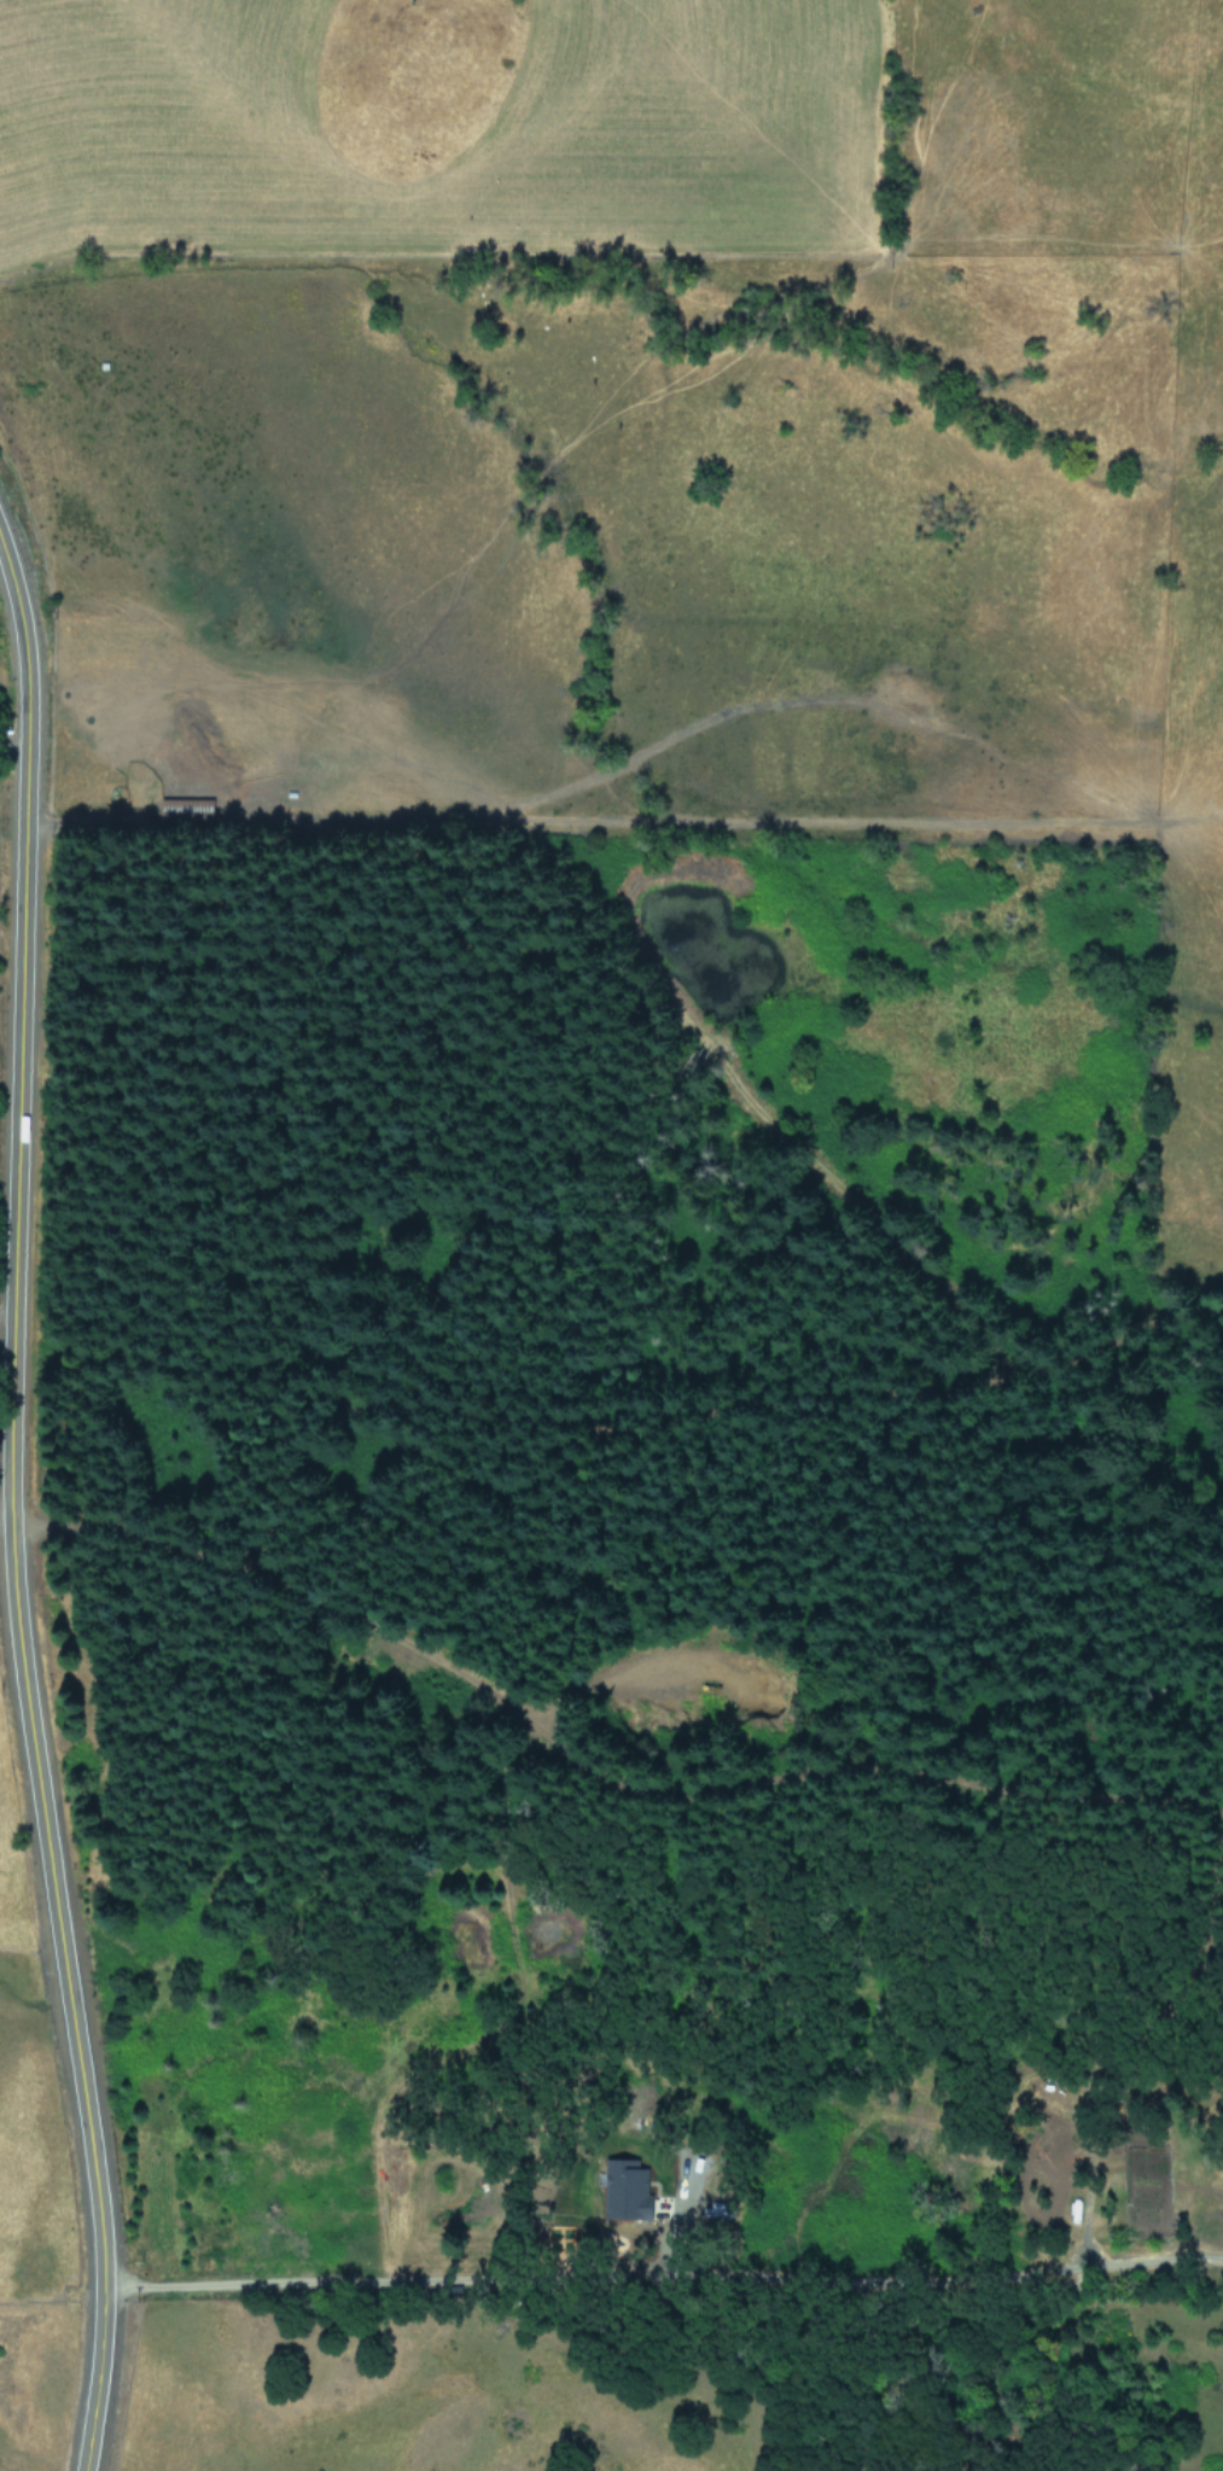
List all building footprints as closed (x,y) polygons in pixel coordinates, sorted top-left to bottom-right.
[(648,2168),(639,2168),(639,2158),(606,2157),(604,2216),(652,2218),(652,2194),(647,2194),(648,2168)]
